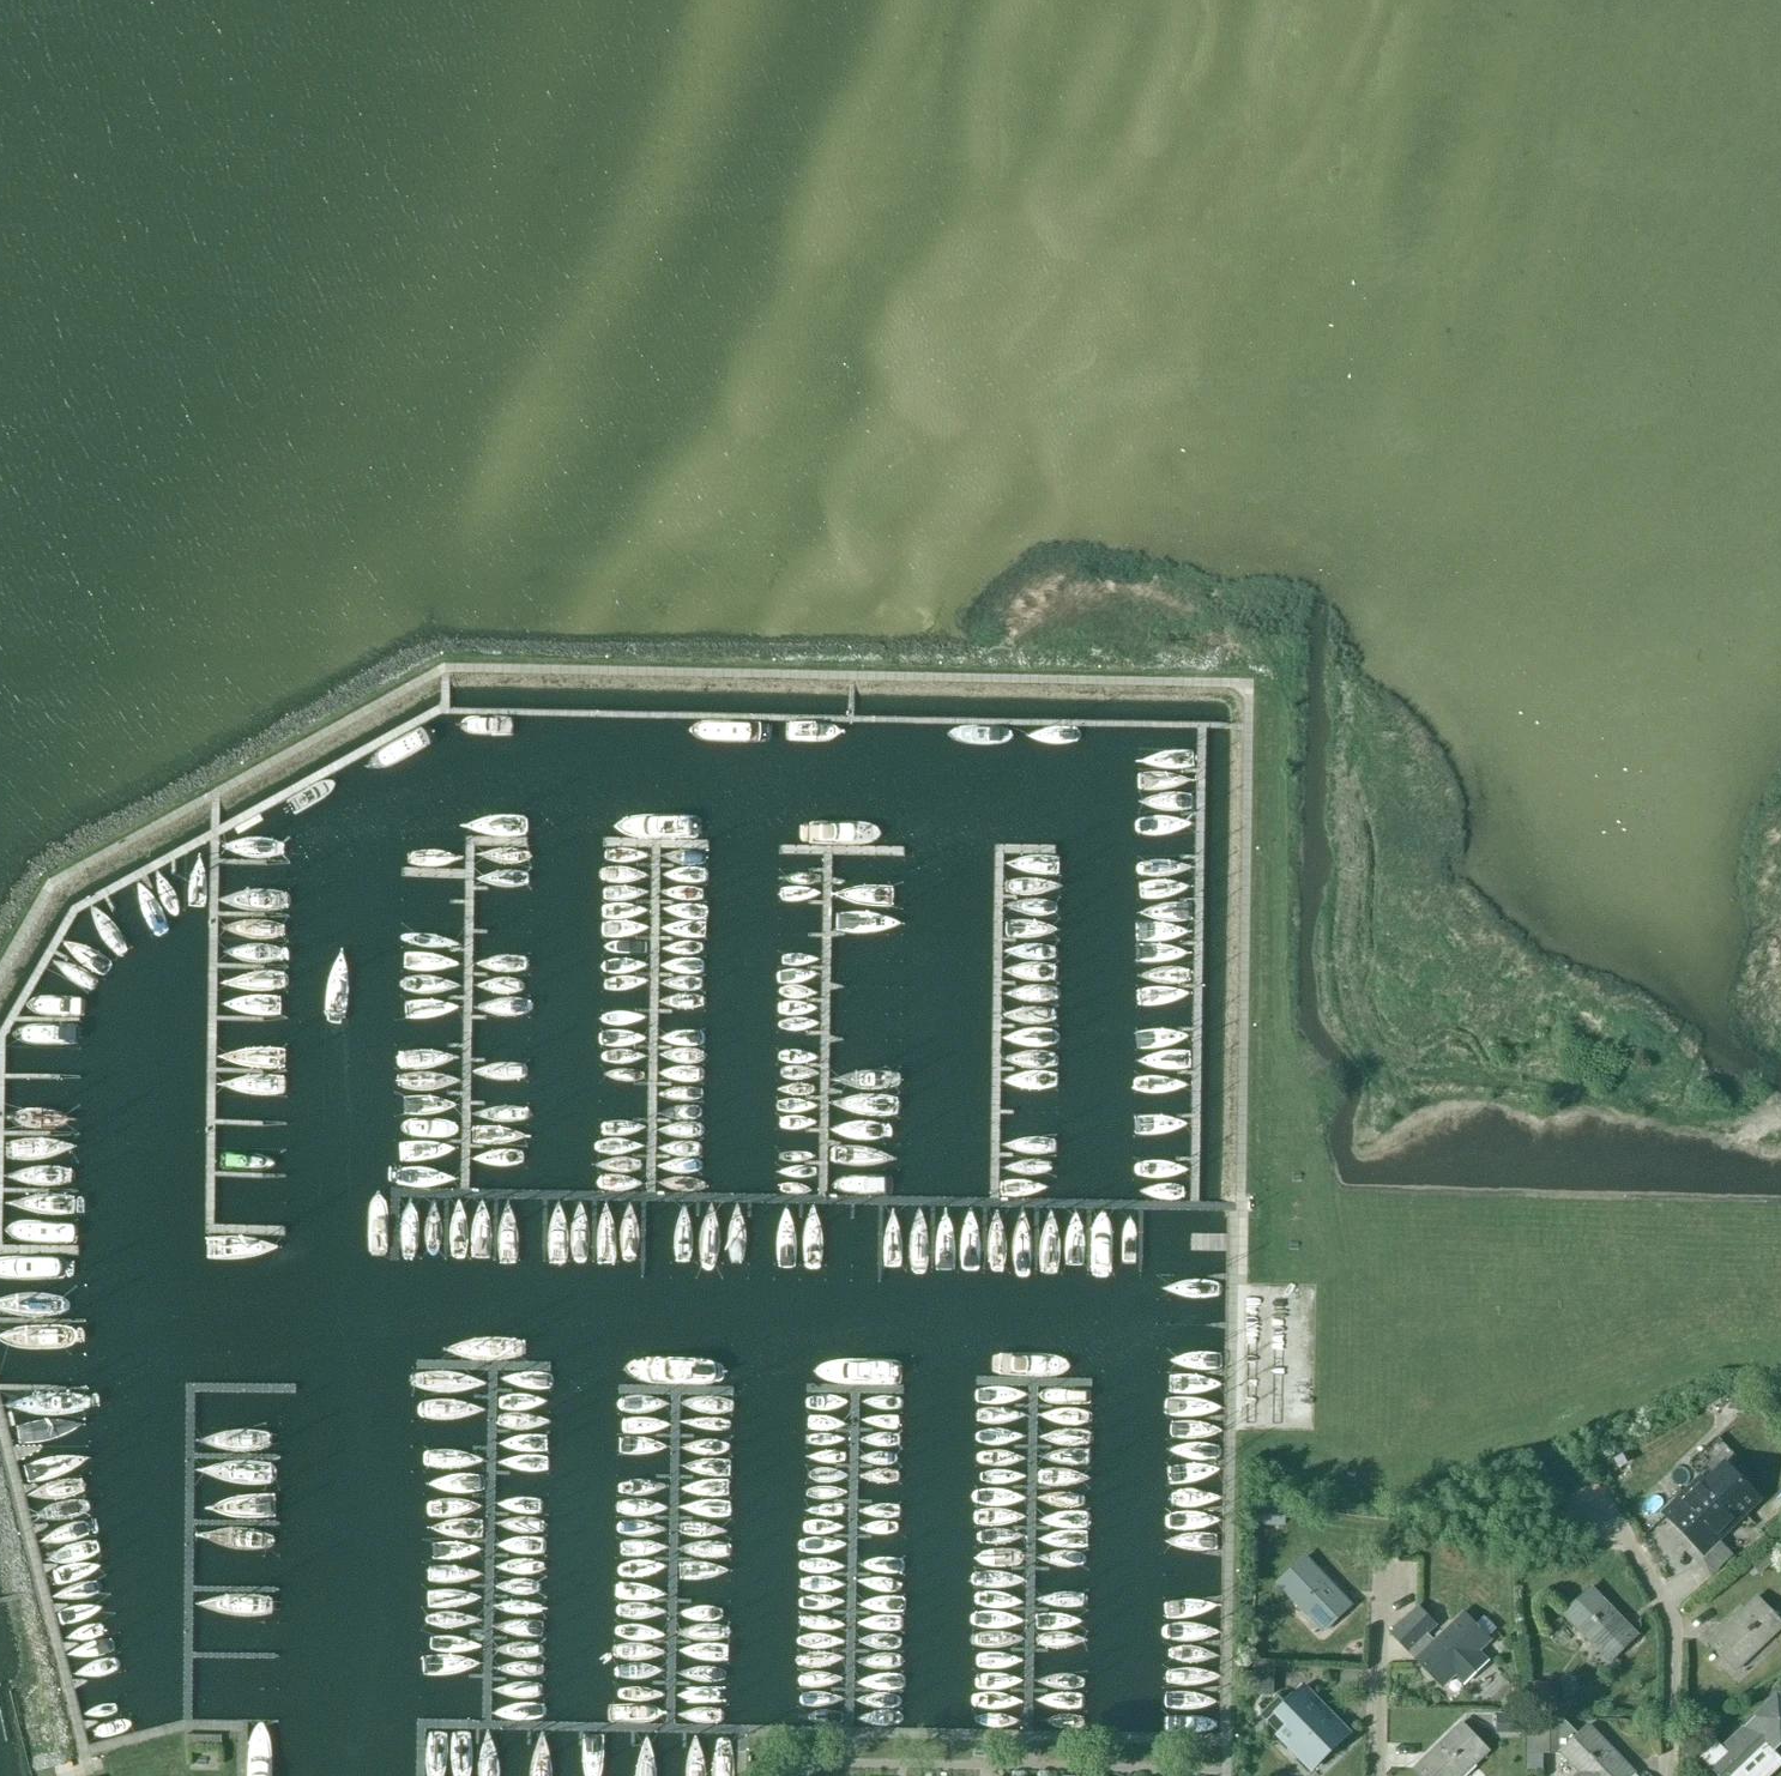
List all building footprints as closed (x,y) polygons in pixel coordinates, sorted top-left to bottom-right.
[(1251,1398),(1252,1431),(1304,1429),(1301,1343),(1282,1344),(1283,1365),(1266,1366),(1267,1398),(1251,1398)] [(1704,1406),(1714,1420),(1729,1409),(1720,1396),(1704,1406)] [(1721,1459),(1711,1469),(1664,1515),(1691,1542),(1703,1555),(1762,1499),(1721,1459)] [(1255,1506),(1254,1523),(1284,1524),(1284,1508),(1255,1506)] [(1763,1525),(1770,1533),(1780,1524),(1780,1511),(1763,1525)] [(1749,1563),(1760,1574),(1774,1560),(1764,1549),(1749,1563)] [(1330,1624),(1350,1605),(1305,1557),(1277,1583),(1310,1618),(1318,1611),(1330,1624)] [(1617,1654),(1636,1635),(1590,1587),(1563,1614),(1597,1649),(1604,1641),(1617,1654)] [(1780,1626),(1780,1623),(1756,1597),(1708,1642),(1727,1663),(1740,1651),(1747,1658),(1780,1626)] [(1428,1635),(1437,1625),(1418,1606),(1390,1634),(1442,1689),(1456,1677),(1464,1686),(1489,1661),(1478,1651),(1490,1640),(1463,1612),(1434,1640),(1428,1635)] [(1273,1665),(1254,1664),(1253,1692),(1272,1692),(1273,1665)] [(1320,1761),(1348,1734),(1302,1687),(1275,1713),(1320,1761)] [(1754,1716),(1706,1762),(1719,1775),(1732,1775),(1738,1770),(1743,1775),(1747,1775),(1766,1758),(1780,1743),(1780,1697),(1776,1692),(1752,1714),(1754,1716)] [(1521,1713),(1495,1713),(1495,1733),(1521,1733),(1521,1713)] [(1539,1720),(1538,1751),(1560,1752),(1580,1773),(1577,1775),(1630,1775),(1633,1773),(1587,1725),(1575,1738),(1558,1721),(1539,1720)] [(1487,1751),(1461,1723),(1413,1769),(1420,1775),(1461,1775),(1487,1751)]
